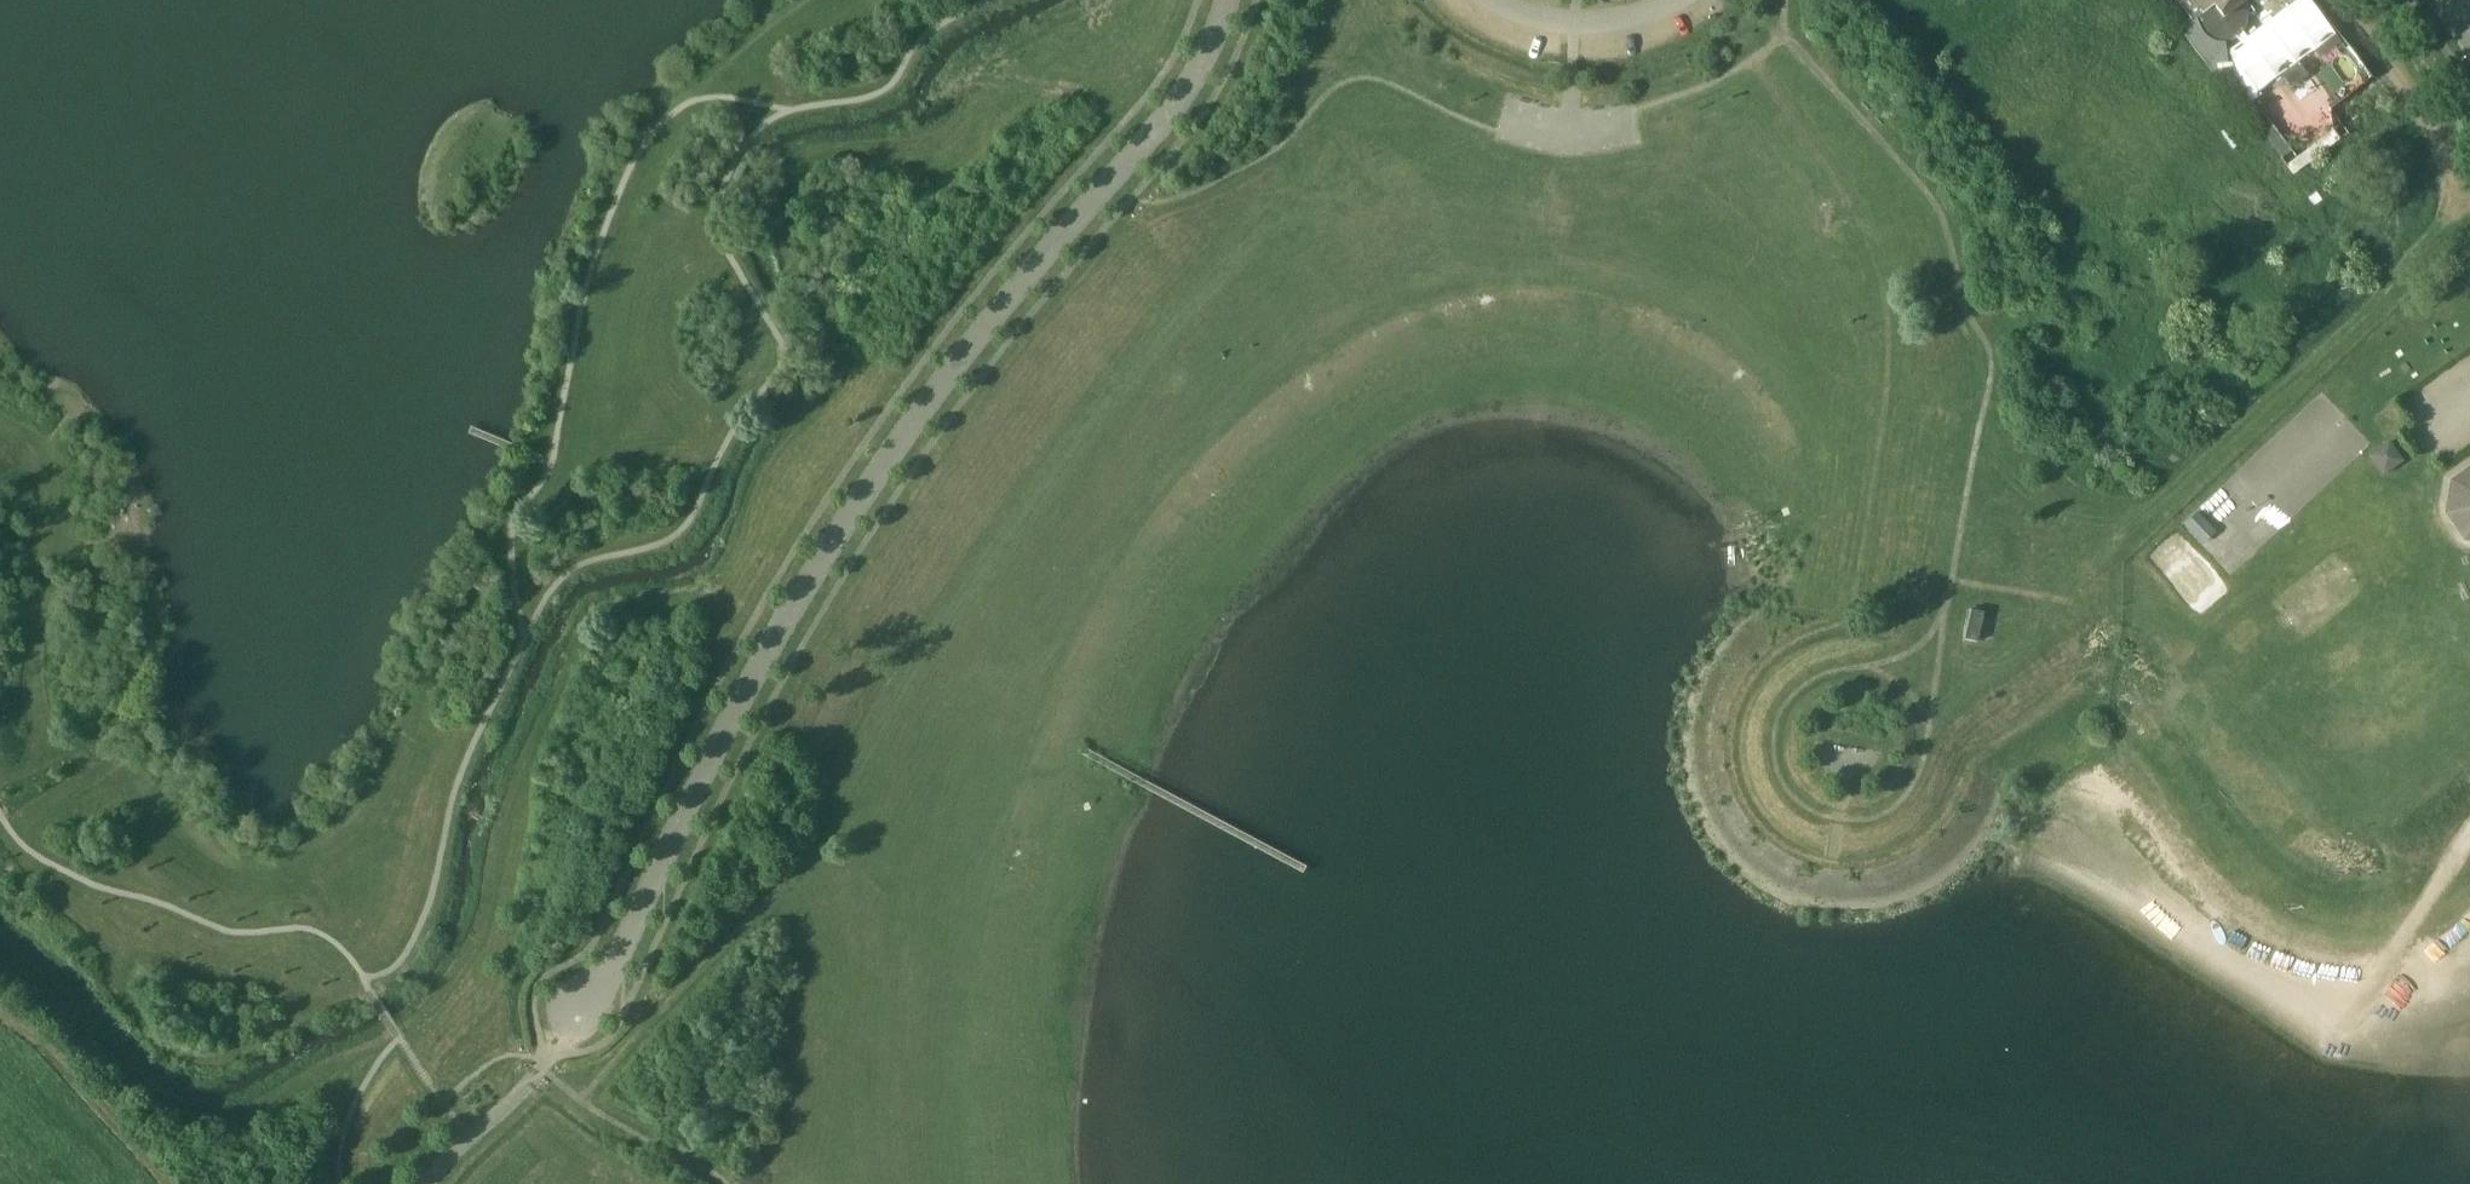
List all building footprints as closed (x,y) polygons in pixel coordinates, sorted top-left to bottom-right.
[(2221,73),(2226,69),(2223,43),(2232,41),(2240,35),(2244,29),(2245,24),(2245,16),(2245,10),(2242,3),(2246,0),(2158,0),(2181,31),(2179,32),(2181,35),(2213,78),(2221,73)] [(2257,10),(2267,2),(2266,0),(2248,0),(2257,10)] [(2338,42),(2323,23),(2301,39),(2316,59),(2338,42)] [(2306,76),(2296,62),(2278,75),(2288,89),(2306,76)] [(2234,63),(2226,69),(2221,73),(2244,105),(2258,95),(2234,63)] [(2289,151),(2255,104),(2245,111),(2280,158),(2289,151)] [(2291,176),(2337,140),(2330,130),(2284,166),(2291,176)] [(2446,479),(2441,513),(2462,543),(2469,544),(2469,462),(2446,479)]
